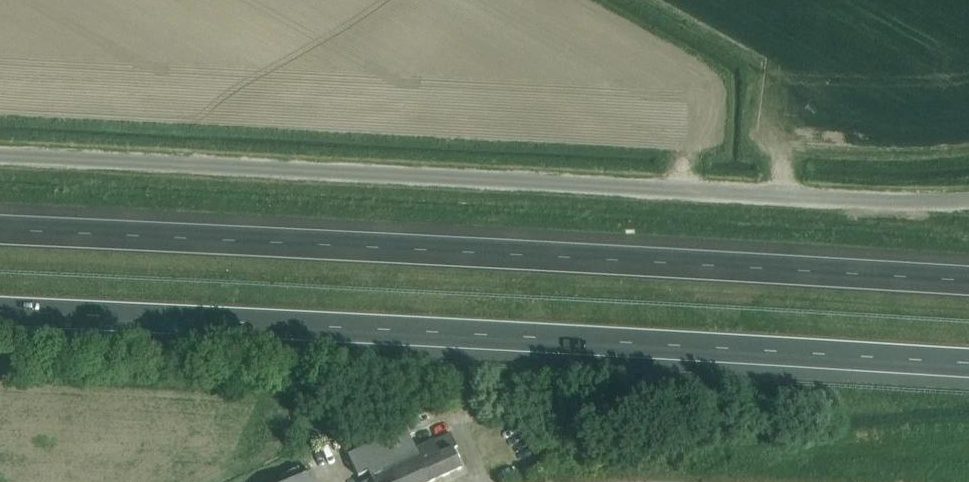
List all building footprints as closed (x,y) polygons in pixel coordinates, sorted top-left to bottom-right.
[(348,455),(358,477),(368,472),(371,480),(365,481),(431,481),(461,469),(453,450),(456,448),(449,433),(415,449),(405,429),(348,455)] [(312,472),(289,481),(317,481),(312,472)]
